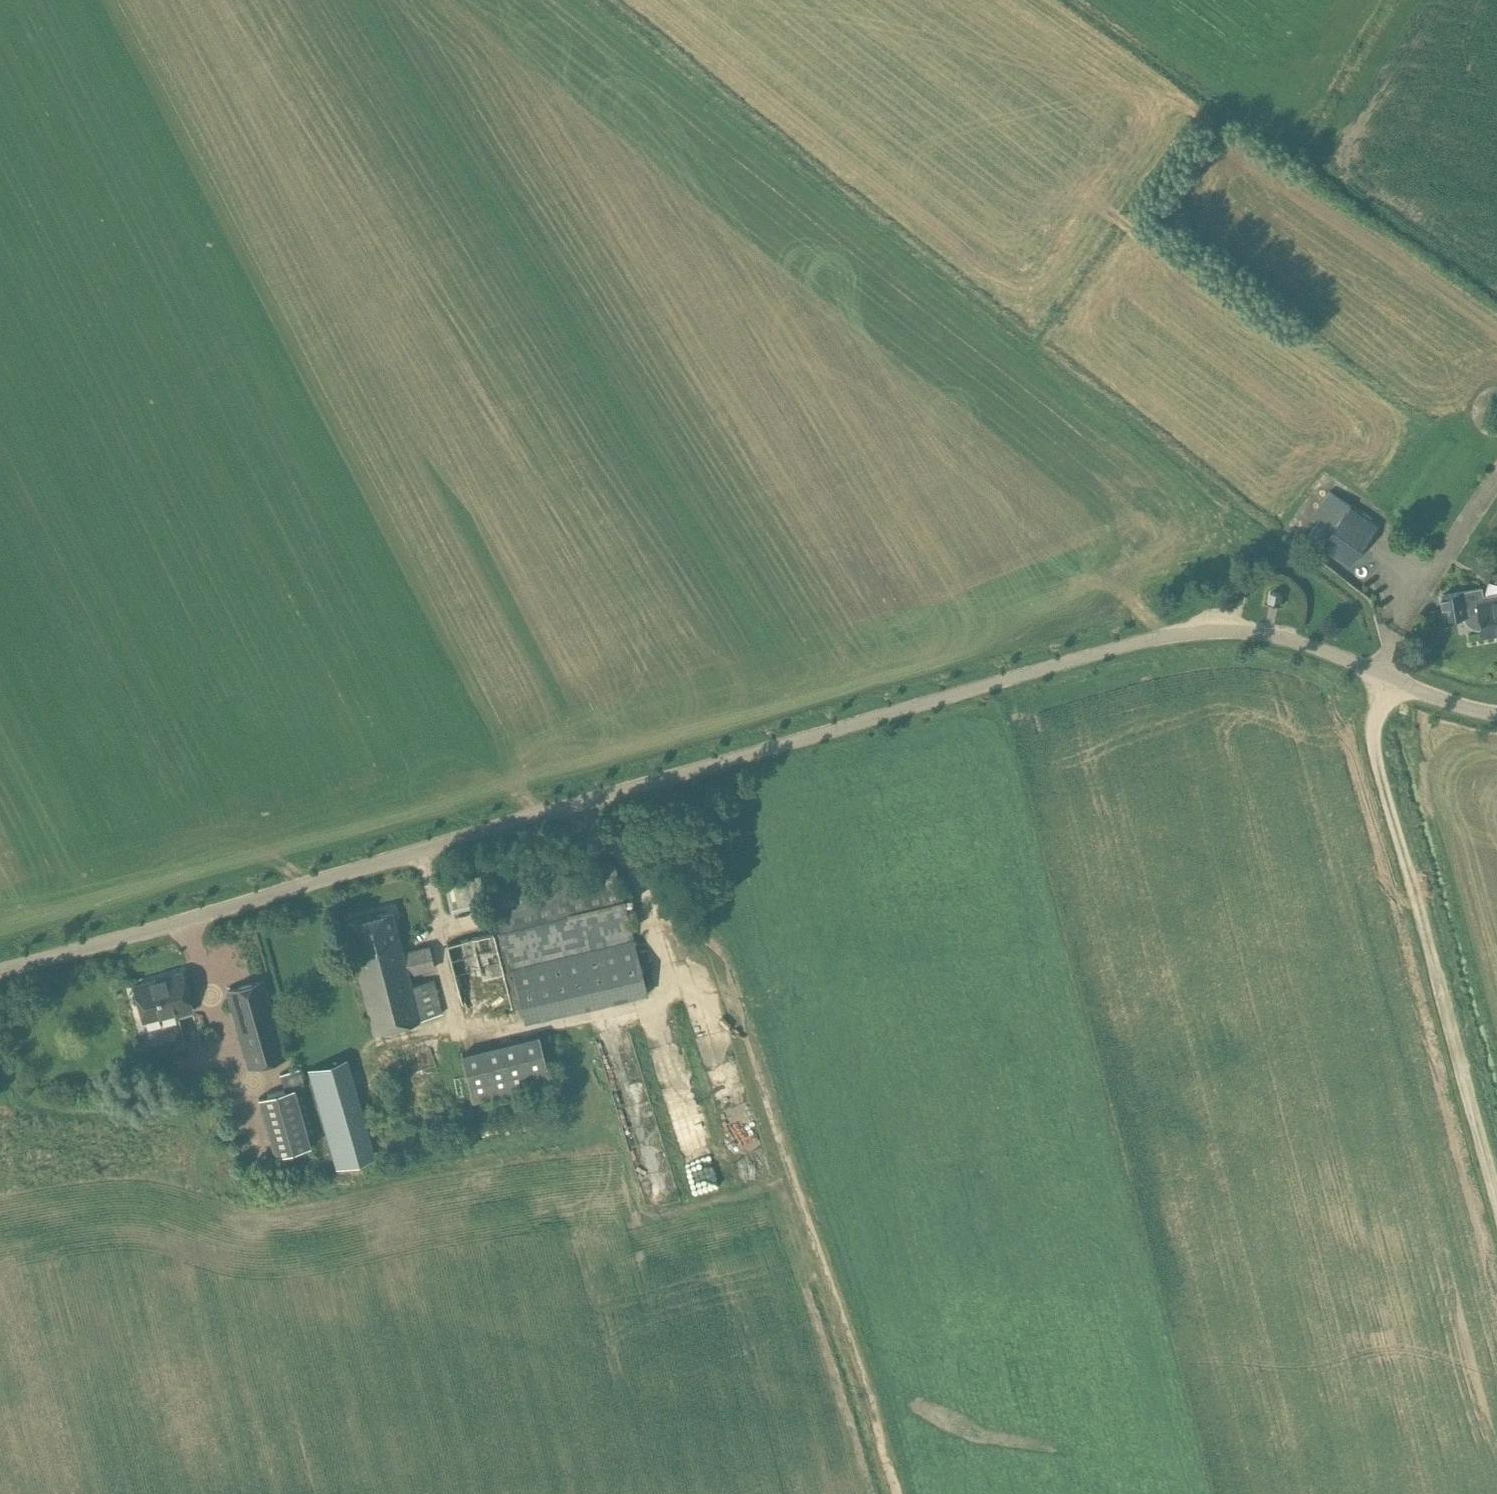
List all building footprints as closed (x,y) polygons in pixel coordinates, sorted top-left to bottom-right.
[(1350,506),(1327,491),(1311,515),(1318,521),(1307,537),(1350,565),(1368,538),(1341,520),(1350,506)] [(1485,596),(1483,588),(1443,595),(1447,619),(1480,614),(1483,633),(1496,631),(1496,594),(1485,596)] [(633,937),(611,856),(491,888),(502,930),(447,944),(468,1021),(522,1006),(526,1019),(646,988),(633,937)] [(400,954),(389,913),(346,924),(374,1033),(440,1015),(431,981),(409,987),(407,976),(434,968),(428,947),(400,954)] [(192,1012),(182,975),(134,989),(135,993),(132,997),(134,1006),(139,1007),(143,1022),(176,1013),(177,1017),(192,1012)] [(284,1059),(262,982),(228,992),(251,1069),(284,1059)] [(541,1035),(462,1051),(472,1100),(551,1084),(541,1035)] [(344,1059),(309,1069),(315,1088),(349,1078),(344,1059)] [(311,1149),(294,1090),(260,1100),(277,1159),(311,1149)] [(360,1116),(326,1126),(337,1165),(371,1155),(360,1116)]
